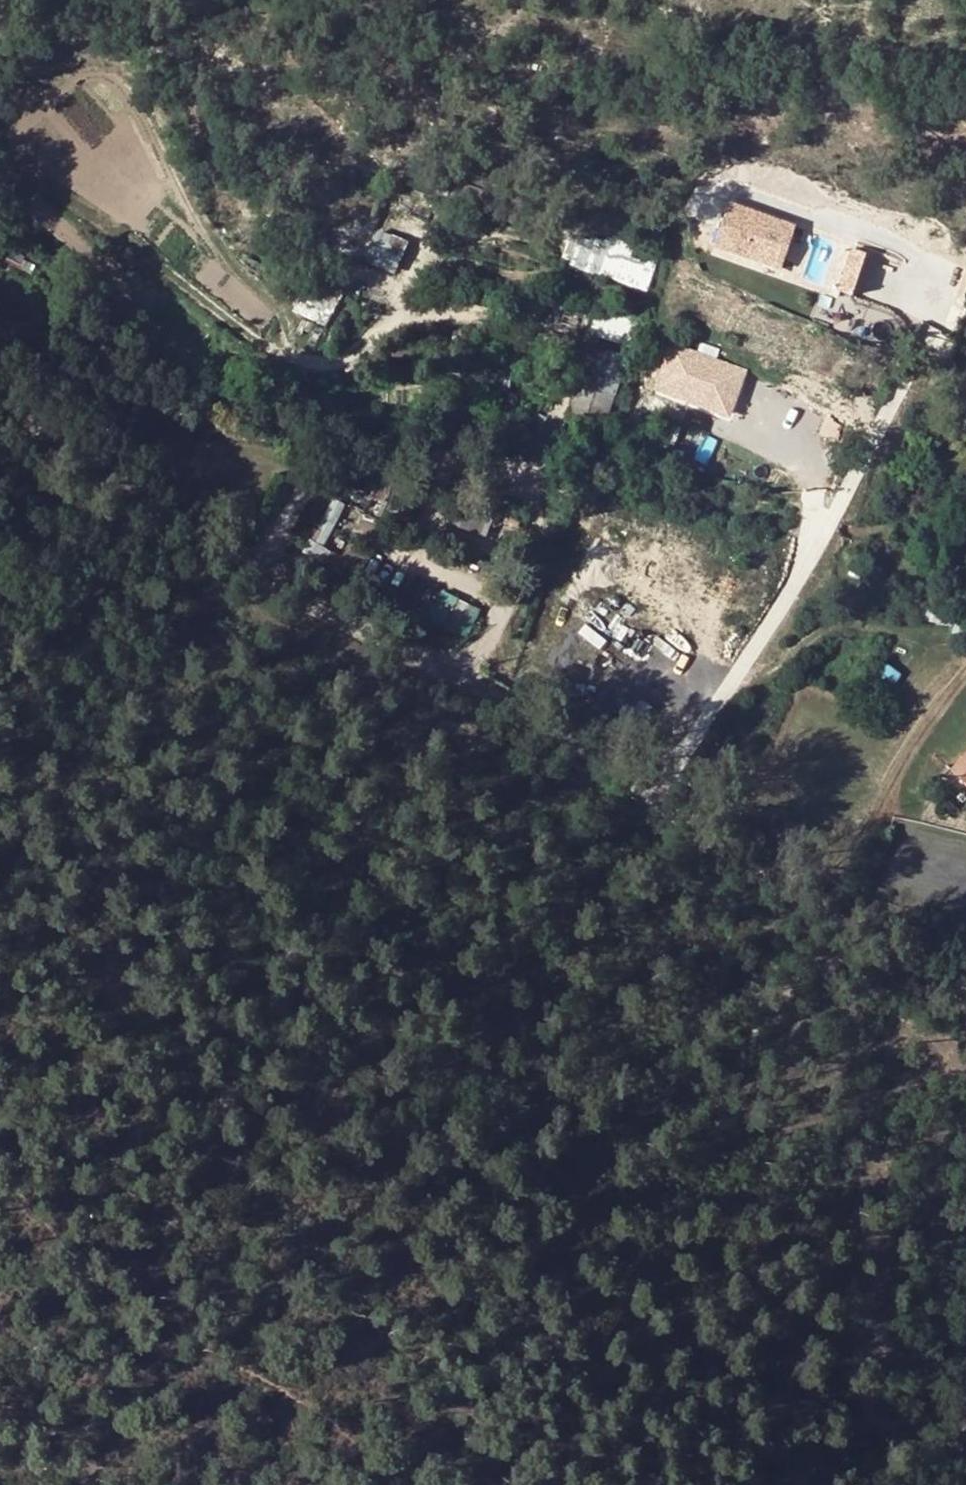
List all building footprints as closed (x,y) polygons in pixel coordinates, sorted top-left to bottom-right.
[(776,214),(732,202),(721,242),(764,254),(776,214)] [(397,269),(408,240),(383,230),(372,261),(397,269)] [(855,289),(864,249),(853,247),(844,286),(855,289)] [(606,424),(630,355),(591,342),(567,410),(606,424)] [(670,343),(661,390),(707,399),(718,347),(702,343),(700,350),(670,343)] [(471,634),(482,603),(442,589),(431,620),(471,634)] [(939,769),(954,782),(959,776),(965,781),(965,740),(939,769)]
